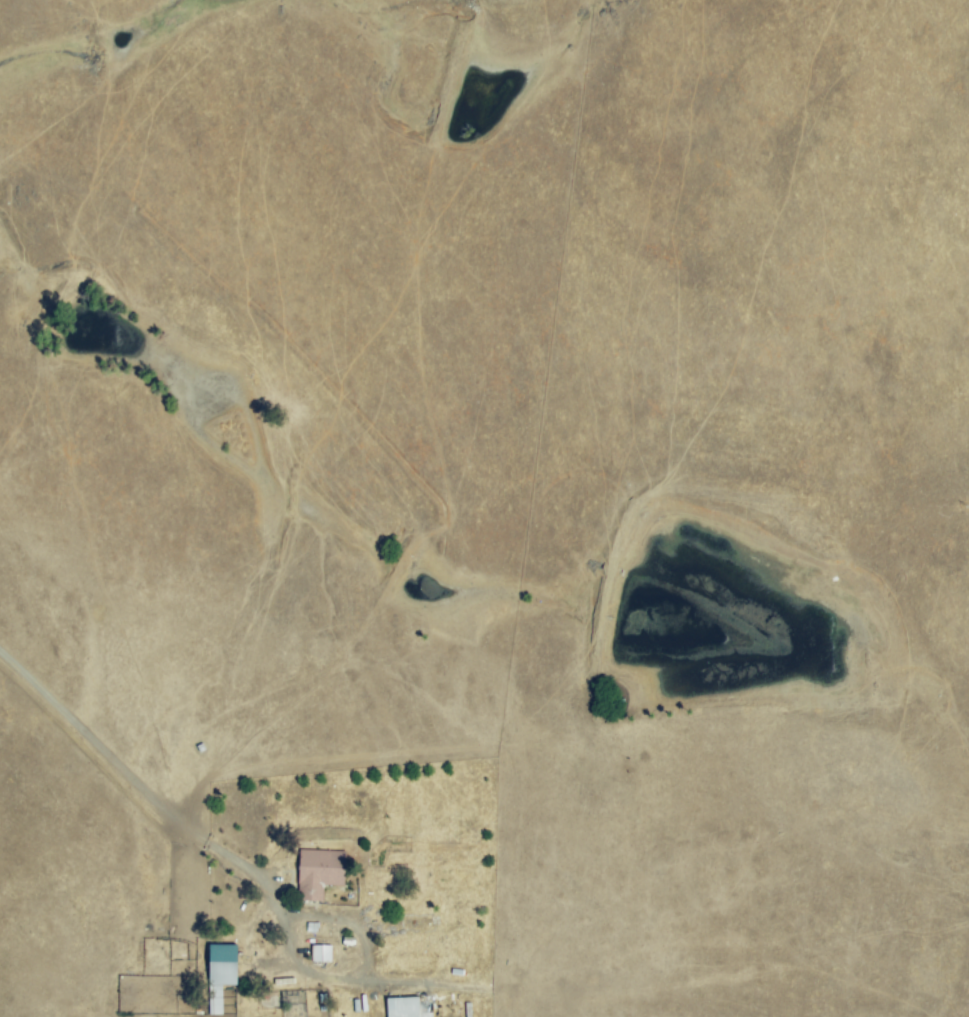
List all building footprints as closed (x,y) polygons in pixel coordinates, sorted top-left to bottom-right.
[(346,886),(346,852),(301,851),(300,901),(324,902),(324,886),(346,886)] [(239,946),(215,945),(215,962),(211,962),(210,1015),(223,1015),(223,986),(238,986),(239,946)]
